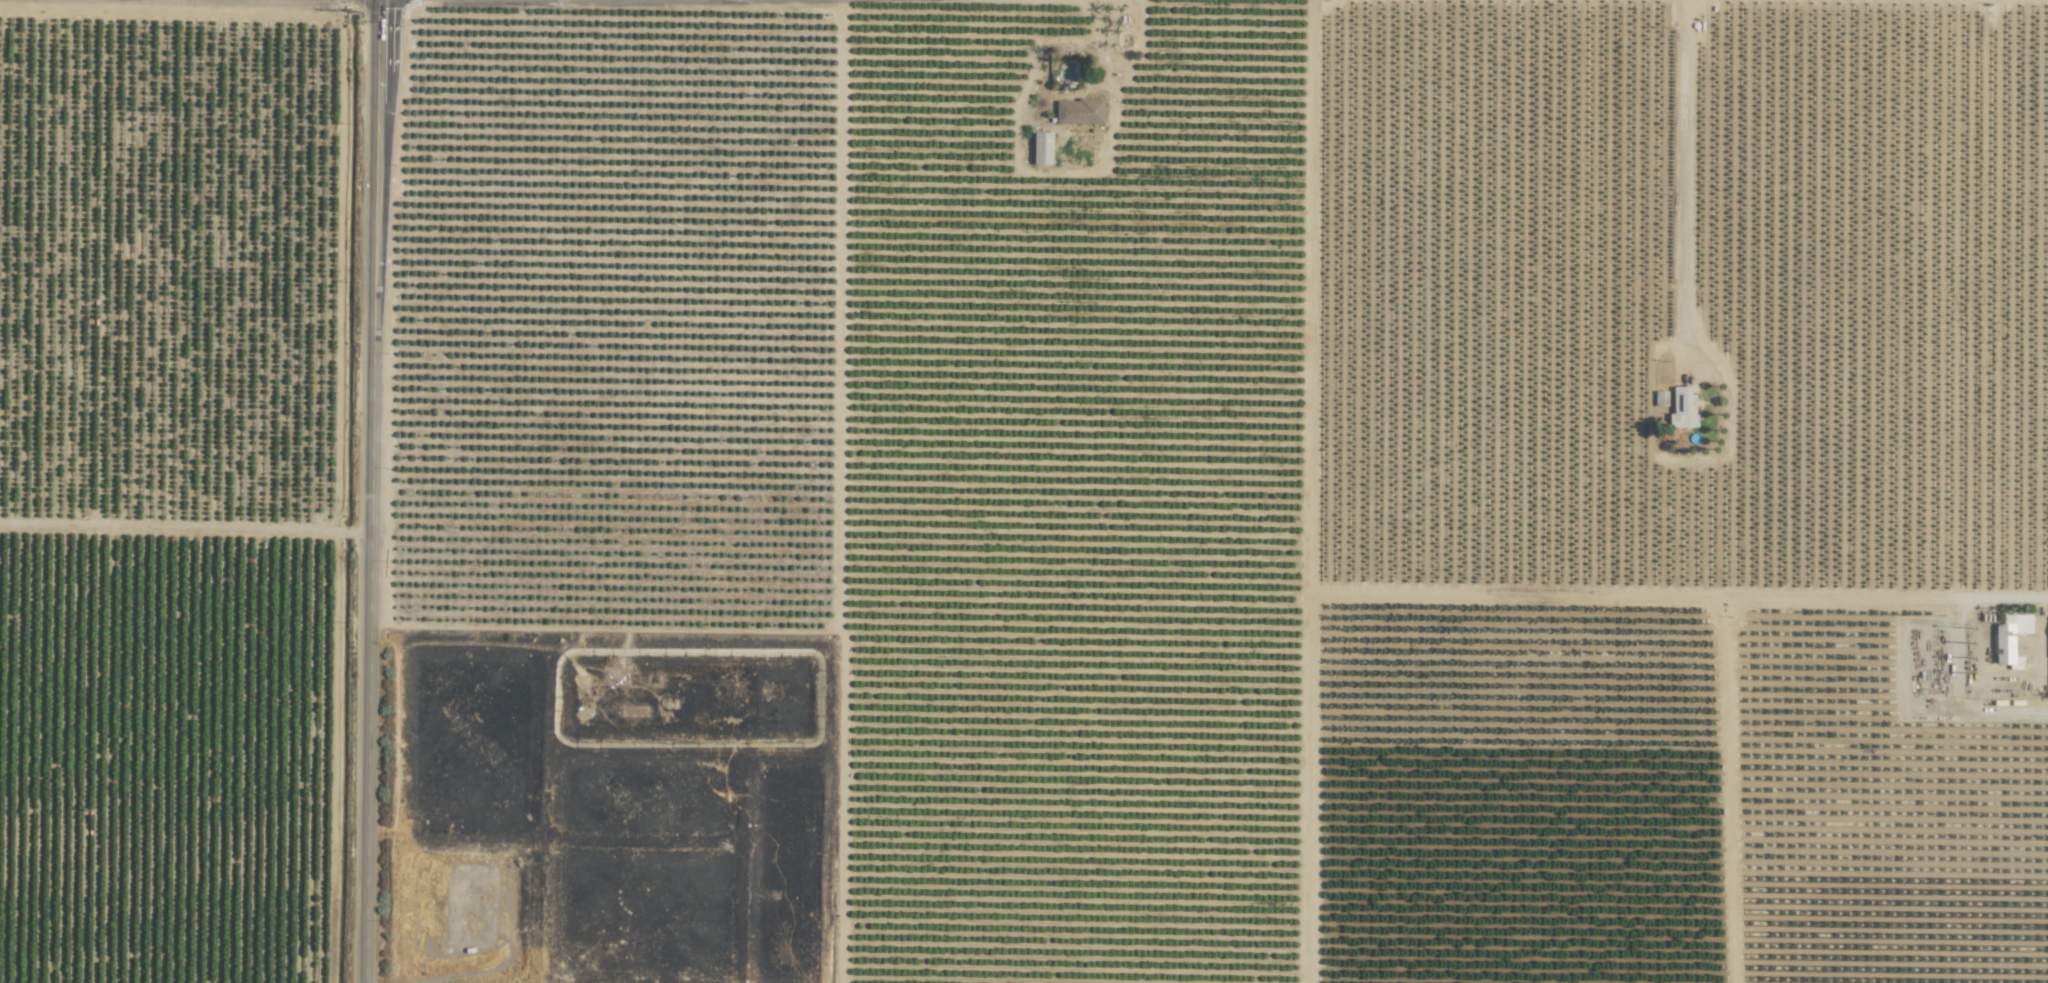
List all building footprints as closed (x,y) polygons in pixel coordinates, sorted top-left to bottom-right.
[(1055,99),(1055,123),(1102,124),(1102,100),(1055,99)] [(1050,165),(1050,132),(1033,132),(1033,164),(1050,165)] [(1672,386),(1672,414),(1668,414),(1668,428),(1695,427),(1695,386),(1672,386)] [(2031,615),(2002,615),(2002,624),(1994,624),(1994,634),(1985,634),(1985,657),(1995,657),(1995,664),(2008,664),(2008,670),(2022,670),(2022,656),(2013,656),(2013,634),(2031,634),(2031,615)]
